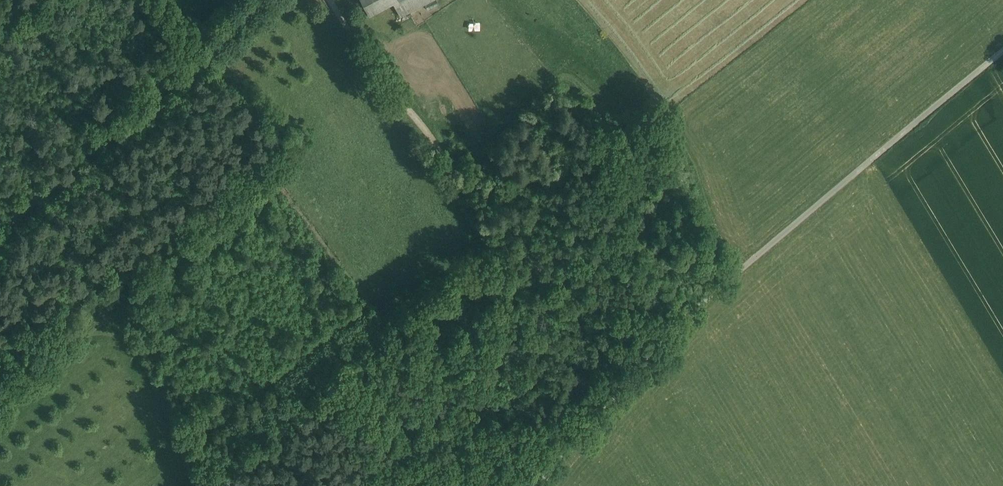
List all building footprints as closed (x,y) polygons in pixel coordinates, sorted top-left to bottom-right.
[(370,19),(394,7),(400,19),(433,1),(433,0),(360,0),(370,19)] [(110,303),(118,299),(113,291),(106,294),(110,303)]
